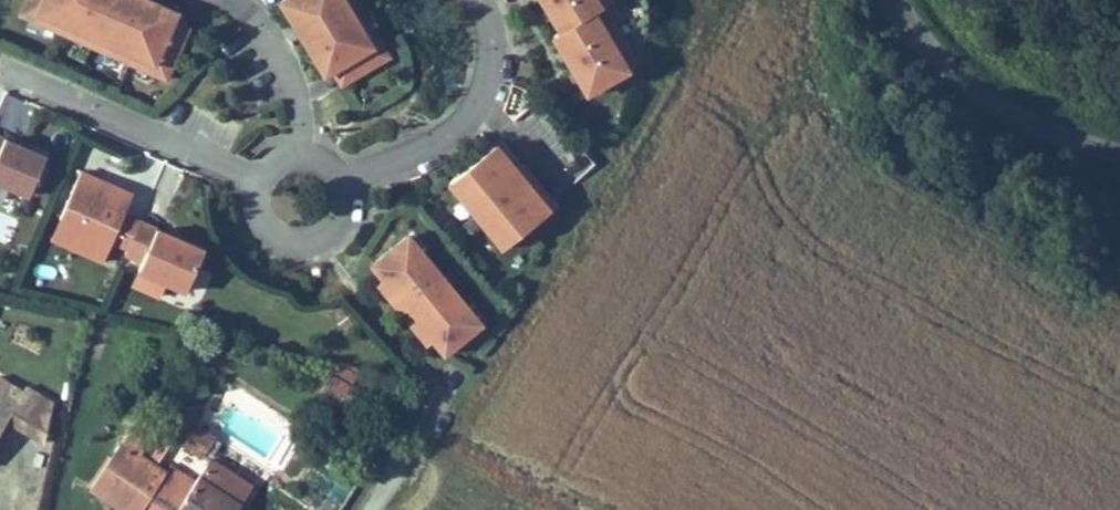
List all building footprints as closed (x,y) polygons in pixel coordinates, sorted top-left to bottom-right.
[(169,10),(147,1),(143,8),(128,2),(129,0),(19,0),(13,14),(15,15),(158,76),(176,35),(161,29),(165,19),(169,10)] [(147,1),(145,0),(129,0),(128,2),(143,8),(147,1)] [(348,0),(296,0),(296,1),(288,6),(284,8),(296,29),(314,19),(322,32),(304,42),(327,81),(334,77),(343,71),(351,84),(386,63),(348,0)] [(560,46),(604,20),(611,16),(602,0),(533,0),(560,46)] [(176,35),(180,26),(165,19),(161,29),(176,35)] [(560,46),(552,50),(586,108),(638,78),(604,20),(560,46)] [(351,84),(343,71),(334,77),(342,90),(351,84)] [(46,162),(0,140),(0,187),(28,200),(46,162)] [(496,141),(449,177),(502,244),(555,202),(521,159),(514,164),(496,141)] [(166,276),(184,284),(203,238),(157,219),(156,223),(123,209),(132,188),(79,166),(50,235),(103,258),(112,236),(127,242),(125,248),(142,255),(131,281),(159,293),(166,276)] [(449,358),(478,335),(465,319),(470,316),(424,258),(420,262),(407,245),(374,272),(385,286),(380,290),(429,352),(439,344),(449,358)] [(343,406),(362,374),(335,358),(316,389),(343,406)] [(0,374),(0,429),(5,419),(44,440),(54,398),(28,384),(25,388),(0,374)] [(206,407),(196,400),(172,436),(189,447),(203,426),(196,421),(206,407)] [(202,455),(216,434),(203,426),(189,447),(202,455)] [(172,464),(168,469),(119,438),(87,489),(120,509),(253,509),(241,503),(255,481),(211,454),(196,479),(172,464)]
